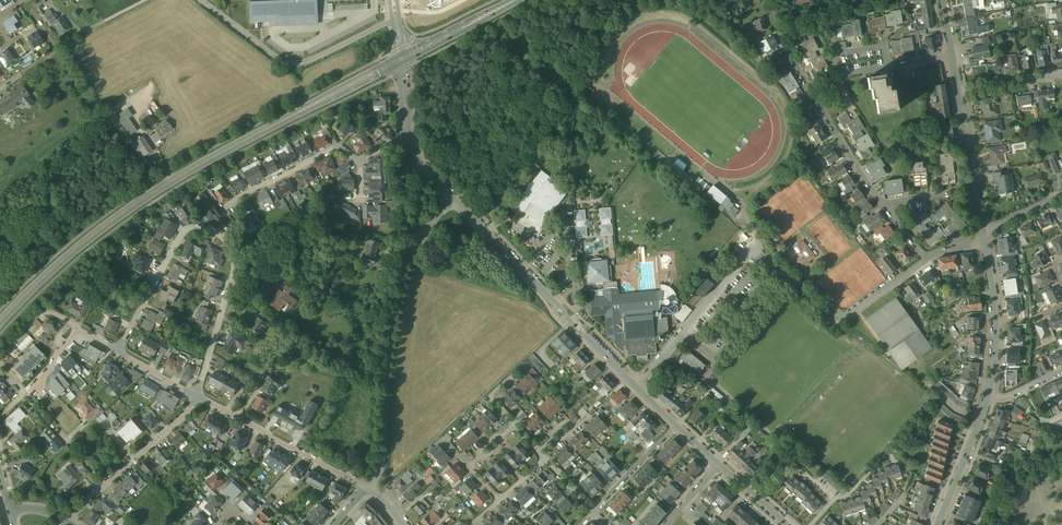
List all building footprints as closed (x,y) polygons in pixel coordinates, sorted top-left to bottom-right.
[(5,6),(8,4),(6,0),(0,0),(0,9),(5,6)] [(34,5),(36,8),(41,6),(45,3),(44,0),(42,0),(34,5)] [(248,20),(264,20),(268,20),(268,24),(318,23),(318,16),(318,0),(248,0),(248,20)] [(963,1),(965,15),(974,14),(973,8),(984,7),(983,0),(968,0),(963,1)] [(8,4),(5,6),(6,9),(15,3),(13,1),(8,4)] [(1056,5),(1056,3),(1050,4),(1051,9),(1052,14),(1057,13),(1058,20),(1061,20),(1061,4),(1056,5)] [(930,5),(921,7),(922,11),(922,14),(931,12),(930,5)] [(44,10),(41,6),(36,8),(41,16),(43,15),(43,14),(44,13),(42,11),(44,10)] [(44,13),(43,14),(43,15),(45,18),(52,13),(50,9),(44,13)] [(16,10),(8,16),(10,19),(14,16),(14,17),(18,14),(16,10)] [(895,14),(883,16),(884,17),(885,26),(893,25),(893,24),(902,23),(900,11),(894,12),(895,14)] [(931,12),(922,14),(923,17),(923,21),(932,19),(931,12)] [(52,13),(45,18),(50,25),(54,22),(57,20),(52,13)] [(966,18),(966,21),(973,20),(974,27),(978,27),(977,20),(985,18),(984,15),(974,17),(966,18)] [(10,19),(3,23),(6,28),(7,28),(10,34),(17,30),(13,24),(17,21),(14,17),(14,16),(10,19)] [(57,20),(54,22),(60,32),(64,30),(64,31),(68,28),(61,17),(57,20)] [(878,20),(873,21),(873,20),(867,21),(869,33),(875,32),(875,31),(880,30),(880,31),(886,30),(885,26),(884,17),(878,18),(878,20)] [(764,18),(759,19),(755,21),(757,31),(766,29),(765,24),(766,24),(764,18)] [(849,24),(851,36),(854,35),(853,30),(860,29),(859,19),(852,20),(852,24),(849,24)] [(932,19),(923,21),(924,24),(925,28),(934,26),(932,19)] [(978,27),(974,27),(973,20),(966,21),(969,35),(978,33),(978,34),(990,31),(989,25),(978,27)] [(851,36),(849,24),(846,24),(847,28),(841,29),(842,37),(851,36)] [(861,35),(860,29),(853,30),(854,35),(854,37),(861,35)] [(36,32),(33,35),(32,35),(32,34),(32,35),(30,36),(30,37),(28,38),(29,39),(34,47),(35,47),(37,45),(38,45),(39,46),(43,43),(38,35),(36,32)] [(908,38),(901,39),(901,41),(892,42),(894,54),(903,53),(903,52),(914,50),(912,43),(916,43),(915,32),(907,34),(908,38)] [(803,43),(807,42),(802,33),(793,38),(799,50),(805,47),(803,43)] [(773,36),(762,42),(767,51),(777,46),(773,36)] [(935,36),(925,38),(926,44),(921,45),(922,53),(928,52),(927,49),(933,48),(938,47),(935,36)] [(34,47),(29,39),(26,41),(30,47),(32,50),(35,48),(35,47),(34,47)] [(807,51),(811,49),(810,47),(814,45),(811,39),(807,42),(803,43),(805,47),(807,51)] [(845,41),(829,44),(830,50),(846,48),(845,41)] [(988,45),(973,47),(974,51),(975,60),(976,60),(990,57),(988,45)] [(814,63),(819,60),(813,48),(811,49),(807,51),(804,53),(806,58),(810,64),(810,65),(814,63)] [(1043,51),(1037,51),(1038,57),(1037,57),(1039,67),(1044,66),(1044,65),(1047,64),(1045,55),(1044,50),(1043,51)] [(1051,51),(1052,56),(1053,64),(1061,63),(1061,62),(1061,55),(1060,55),(1058,55),(1057,50),(1051,51)] [(5,51),(1,54),(2,54),(0,56),(0,59),(6,68),(7,68),(11,65),(12,64),(10,62),(13,59),(9,53),(7,51),(5,52),(5,51)] [(972,54),(968,54),(970,65),(976,64),(976,60),(975,60),(974,51),(972,52),(972,54)] [(17,60),(12,52),(9,53),(13,59),(10,62),(12,64),(11,65),(11,66),(16,63),(15,62),(17,60)] [(1027,52),(1022,53),(1023,62),(1024,68),(1024,70),(1028,70),(1027,69),(1033,68),(1031,60),(1028,61),(1028,55),(1027,55),(1027,52)] [(777,53),(769,58),(770,59),(768,61),(772,68),(782,63),(777,53)] [(1018,70),(1015,55),(1006,57),(1007,65),(1009,65),(1010,67),(1005,68),(1006,72),(1018,70)] [(818,71),(821,69),(825,67),(821,60),(819,60),(814,63),(816,68),(818,71)] [(814,79),(823,74),(821,69),(818,71),(816,68),(810,71),(814,79)] [(931,70),(922,71),(927,104),(933,103),(937,103),(937,102),(936,95),(935,95),(932,76),(933,76),(933,75),(932,75),(931,70)] [(790,72),(780,78),(784,84),(785,84),(790,92),(799,87),(790,72)] [(823,74),(814,79),(816,83),(826,78),(823,74)] [(910,86),(900,87),(899,85),(898,85),(895,85),(894,86),(893,77),(892,77),(891,74),(885,75),(887,87),(890,86),(893,86),(895,96),(897,110),(890,112),(893,132),(925,127),(918,82),(912,83),(912,85),(910,86)] [(890,86),(887,87),(885,75),(867,78),(869,89),(871,89),(873,100),(876,99),(879,114),(890,112),(897,110),(895,96),(893,86),(890,86)] [(944,84),(936,86),(939,102),(947,101),(944,84)] [(24,86),(15,92),(14,91),(10,94),(10,95),(12,98),(16,103),(23,99),(24,101),(24,102),(25,102),(29,107),(35,102),(29,95),(29,94),(24,86)] [(1048,90),(1038,92),(1039,97),(1038,97),(1040,111),(1047,110),(1045,98),(1053,97),(1053,98),(1054,98),(1053,90),(1049,90),(1047,90),(1048,90)] [(1023,96),(1017,97),(1018,105),(1023,105),(1023,103),(1031,102),(1030,100),(1034,99),(1034,98),(1032,98),(1031,92),(1029,92),(1023,93),(1023,96)] [(847,108),(839,94),(835,96),(834,96),(843,111),(847,108)] [(0,101),(0,107),(4,113),(10,110),(5,103),(12,98),(10,95),(0,101)] [(390,97),(381,98),(381,101),(381,106),(391,106),(390,102),(391,102),(390,97)] [(12,98),(5,103),(10,110),(17,105),(16,103),(12,98)] [(997,98),(981,101),(982,106),(983,106),(985,117),(998,114),(997,108),(994,108),(993,104),(998,103),(997,98)] [(811,106),(807,100),(799,105),(804,114),(803,114),(807,122),(814,117),(809,107),(811,106)] [(939,102),(937,102),(938,108),(940,119),(941,119),(950,117),(947,101),(939,102)] [(933,103),(927,104),(930,124),(941,122),(941,119),(940,119),(938,108),(934,109),(933,103)] [(391,106),(381,106),(381,110),(382,112),(382,114),(385,114),(391,114),(391,110),(391,106)] [(137,130),(124,110),(116,116),(130,135),(137,130)] [(842,116),(849,127),(850,126),(853,131),(856,129),(855,126),(859,124),(856,118),(851,121),(847,113),(842,116)] [(849,127),(842,116),(838,118),(844,130),(849,127)] [(166,120),(154,128),(160,136),(166,132),(172,128),(169,124),(166,120)] [(1000,120),(985,123),(986,129),(987,129),(987,132),(986,132),(987,142),(999,140),(998,135),(997,135),(996,129),(1001,128),(1000,120)] [(351,125),(346,121),(343,125),(341,125),(338,129),(346,135),(351,129),(352,130),(356,125),(353,123),(351,125)] [(951,125),(941,127),(943,137),(944,137),(945,142),(954,140),(951,125)] [(820,130),(817,126),(812,129),(812,127),(808,130),(809,131),(807,132),(810,137),(813,135),(817,140),(815,141),(817,144),(826,138),(821,129),(820,130)] [(860,142),(865,139),(859,127),(856,129),(853,131),(849,133),(856,144),(860,142)] [(332,137),(327,128),(321,131),(324,136),(326,140),(332,137)] [(370,132),(365,128),(360,131),(362,134),(364,133),(366,137),(371,135),(369,133),(370,132)] [(383,133),(378,129),(375,133),(375,134),(380,137),(383,133)] [(366,137),(364,133),(362,134),(355,137),(359,144),(354,147),(358,153),(371,146),(366,137)] [(143,136),(130,145),(140,159),(145,156),(152,150),(143,136)] [(324,136),(320,138),(319,138),(314,140),(319,149),(328,144),(326,140),(324,136)] [(865,139),(860,142),(863,147),(864,149),(868,147),(871,145),(867,138),(865,139)] [(313,152),(306,139),(294,145),(300,158),(313,152)] [(295,154),(290,145),(287,147),(290,154),(291,156),(295,154)] [(1005,146),(989,148),(990,156),(992,165),(1004,163),(1002,153),(1006,152),(1005,146)] [(864,149),(863,147),(857,150),(864,162),(873,156),(868,147),(864,149)] [(835,151),(832,153),(831,152),(830,150),(830,149),(828,150),(826,148),(822,151),(822,152),(824,156),(825,156),(825,157),(827,160),(827,161),(828,162),(830,161),(831,163),(839,158),(839,157),(838,155),(837,155),(835,151)] [(290,154),(286,156),(284,152),(280,155),(285,166),(294,162),(291,156),(290,154)] [(953,152),(938,155),(940,164),(939,164),(943,185),(956,183),(952,162),(955,162),(953,152)] [(1061,160),(1061,159),(1061,160),(1058,161),(1055,155),(1054,153),(1052,154),(1048,156),(1058,179),(1061,177),(1061,160)] [(280,164),(275,155),(271,157),(273,160),(276,166),(280,164)] [(330,158),(316,166),(319,171),(322,170),(325,175),(336,169),(330,158)] [(867,167),(875,180),(881,177),(886,174),(882,167),(884,166),(880,159),(873,163),(867,167)] [(273,160),(269,162),(269,163),(265,166),(270,174),(278,170),(276,166),(273,160)] [(349,162),(338,168),(342,176),(349,172),(350,171),(349,168),(351,167),(349,162)] [(918,163),(914,163),(914,166),(911,166),(915,189),(928,187),(925,168),(923,168),(922,164),(918,165),(918,163)] [(833,170),(828,173),(832,180),(841,175),(846,172),(842,164),(833,170)] [(257,166),(251,170),(257,180),(259,179),(259,180),(264,177),(260,170),(258,166),(257,166)] [(384,167),(376,167),(376,170),(366,170),(366,176),(384,176),(384,167)] [(308,169),(302,173),(308,183),(314,180),(310,173),(308,169)] [(251,170),(244,173),(250,184),(255,182),(254,182),(257,180),(251,170)] [(541,170),(532,183),(530,182),(526,187),(528,188),(511,210),(520,217),(524,212),(527,214),(523,219),(525,220),(529,216),(538,221),(536,224),(541,228),(566,194),(550,181),(552,178),(541,170)] [(318,179),(314,171),(310,173),(314,180),(314,181),(318,179)] [(308,183),(302,173),(296,176),(298,179),(301,186),(308,183)] [(1000,173),(993,174),(995,182),(998,181),(1001,181),(1001,176),(1000,173)] [(1010,174),(1001,176),(1001,181),(998,181),(1000,193),(1005,193),(1005,194),(1007,194),(1007,192),(1013,191),(1010,174)] [(1038,174),(1023,180),(1027,189),(1038,184),(1038,186),(1042,184),(1041,183),(1038,174)] [(849,176),(847,177),(847,179),(842,182),(846,190),(851,186),(854,185),(856,184),(854,181),(853,181),(849,176)] [(239,179),(232,183),(237,192),(244,188),(239,179)] [(289,179),(283,183),(289,195),(295,191),(289,179)] [(301,186),(298,179),(294,181),(298,190),(302,188),(301,186)] [(901,179),(885,182),(885,187),(886,194),(893,193),(896,192),(903,191),(902,185),(901,179)] [(349,180),(343,180),(343,190),(354,189),(354,180),(349,180)] [(216,191),(223,186),(221,183),(214,188),(216,191)] [(283,183),(276,187),(282,198),(289,195),(283,183)] [(707,184),(702,192),(707,196),(709,194),(713,189),(707,184)] [(846,190),(844,191),(846,195),(853,189),(851,186),(846,190)] [(216,192),(214,194),(218,199),(221,203),(229,197),(228,194),(224,189),(223,187),(216,192)] [(733,205),(713,188),(713,189),(709,194),(729,210),(733,205)] [(214,190),(209,193),(215,201),(218,199),(214,194),(216,192),(214,190)] [(594,190),(586,191),(587,200),(591,199),(595,199),(594,190)] [(861,191),(860,191),(859,191),(858,190),(850,196),(851,198),(849,199),(853,203),(855,202),(855,203),(863,197),(862,195),(863,195),(863,194),(861,191)] [(304,200),(299,191),(295,193),(300,202),(304,200)] [(228,224),(205,192),(199,196),(201,198),(195,203),(200,209),(202,208),(206,214),(205,215),(211,223),(215,220),(219,226),(220,225),(222,228),(228,224)] [(264,195),(262,196),(261,194),(256,197),(262,210),(266,208),(266,207),(273,203),(267,192),(263,194),(264,195)] [(357,210),(348,206),(349,205),(347,204),(348,204),(345,203),(343,202),(342,206),(339,205),(337,210),(353,218),(357,211),(357,210)] [(872,208),(868,202),(866,203),(865,202),(862,204),(863,205),(860,208),(862,211),(857,214),(860,218),(866,214),(872,208)] [(286,203),(282,205),(287,214),(290,212),(286,203)] [(946,203),(933,213),(932,211),(929,213),(936,222),(945,215),(948,220),(950,218),(955,215),(946,203)] [(739,210),(733,205),(729,210),(728,210),(735,216),(739,210)] [(386,210),(386,206),(375,206),(375,208),(371,208),(371,212),(371,213),(371,216),(375,216),(375,222),(386,222),(386,216),(388,216),(388,210),(386,210)] [(182,208),(175,213),(177,216),(180,214),(184,219),(192,214),(188,207),(184,210),(182,208)] [(611,207),(599,208),(600,220),(601,220),(601,224),(600,224),(601,236),(607,236),(612,235),(613,235),(612,223),(611,223),(611,219),(612,219),(611,207)] [(585,209),(573,211),(574,222),(575,222),(576,226),(575,226),(576,238),(588,237),(586,226),(585,226),(585,221),(586,221),(585,209)] [(873,217),(865,223),(871,230),(878,224),(879,225),(880,224),(880,223),(884,220),(878,213),(873,217)] [(927,215),(925,213),(912,222),(920,234),(922,232),(927,229),(924,225),(931,220),(931,219),(932,218),(935,222),(936,222),(929,213),(927,215)] [(965,225),(957,213),(955,215),(950,218),(953,222),(946,227),(944,229),(948,234),(950,232),(952,234),(965,225)] [(253,214),(247,217),(247,216),(244,217),(245,219),(241,221),(245,229),(249,227),(250,228),(254,226),(254,225),(258,223),(253,214)] [(172,219),(169,215),(169,216),(165,218),(166,219),(162,226),(173,232),(177,225),(171,222),(172,220),(172,219)] [(868,217),(863,221),(865,223),(873,217),(871,215),(868,217)] [(1047,215),(1045,216),(1045,215),(1042,217),(1037,220),(1042,229),(1051,224),(1052,224),(1048,217),(1047,215)] [(1056,223),(1052,215),(1048,217),(1052,224),(1051,224),(1052,225),(1056,223)] [(834,222),(832,223),(846,242),(848,240),(834,222)] [(1031,223),(1020,228),(1023,235),(1024,237),(1035,232),(1031,223)] [(173,232),(162,226),(159,233),(163,235),(170,239),(173,232)] [(882,226),(874,232),(877,236),(880,233),(880,232),(884,229),(882,226)] [(894,233),(888,226),(884,229),(880,232),(880,233),(877,236),(882,242),(885,239),(894,233)] [(932,231),(929,227),(927,229),(922,232),(930,244),(944,234),(945,236),(948,234),(944,229),(942,231),(939,227),(932,231)] [(1002,238),(1000,238),(1000,239),(998,240),(999,245),(998,245),(998,247),(1012,245),(1011,238),(1010,238),(1009,234),(1008,235),(1002,238)] [(1023,235),(1019,237),(1021,243),(1022,246),(1027,243),(1024,237),(1023,235)] [(818,247),(826,257),(829,255),(821,245),(815,237),(812,239),(818,247)] [(1061,237),(1054,240),(1056,244),(1053,245),(1058,255),(1061,253),(1061,240),(1061,237)] [(156,240),(154,239),(149,248),(160,254),(165,246),(158,242),(158,241),(156,240)] [(185,248),(194,253),(195,252),(199,254),(198,256),(200,257),(203,250),(206,251),(209,244),(210,241),(205,239),(202,245),(199,244),(199,243),(198,245),(189,241),(188,241),(189,241),(185,248)] [(369,240),(365,254),(362,254),(360,261),(374,265),(374,264),(376,259),(376,258),(374,257),(379,243),(369,240)] [(801,270),(810,263),(809,261),(816,256),(807,245),(806,245),(802,240),(795,246),(793,248),(799,256),(794,261),(801,270)] [(1012,245),(998,247),(998,249),(999,248),(1000,254),(1006,253),(1012,252),(1013,251),(1012,245)] [(912,256),(904,246),(896,252),(905,264),(909,261),(908,260),(912,256)] [(211,248),(210,247),(207,256),(205,261),(220,267),(223,260),(221,259),(223,252),(211,248)] [(194,253),(185,248),(184,248),(181,255),(190,260),(194,253)] [(1049,257),(1045,249),(1041,252),(1041,253),(1042,253),(1045,259),(1049,257)] [(150,260),(137,253),(132,261),(137,263),(134,269),(143,274),(150,260)] [(972,253),(961,255),(964,269),(975,267),(972,253)] [(1041,253),(1034,257),(1039,267),(1047,263),(1045,259),(1042,253),(1041,253)] [(953,256),(947,257),(949,270),(954,269),(954,267),(958,267),(956,256),(953,256)] [(602,258),(598,258),(598,257),(596,257),(594,257),(594,258),(591,259),(591,260),(585,261),(585,267),(584,268),(584,278),(586,278),(587,285),(594,284),(594,286),(603,285),(604,290),(618,289),(617,281),(612,282),(612,273),(611,266),(609,266),(609,261),(608,259),(602,259),(602,258)] [(947,257),(941,258),(938,259),(940,266),(940,270),(944,269),(945,271),(949,270),(947,257)] [(893,266),(888,258),(885,261),(883,259),(879,262),(883,267),(886,271),(886,270),(889,275),(896,269),(893,266)] [(1006,259),(1001,260),(1002,267),(1014,265),(1013,259),(1012,258),(1006,259)] [(189,271),(175,264),(168,277),(173,280),(177,282),(177,281),(182,284),(189,271)] [(1014,265),(1002,267),(1003,274),(1015,272),(1014,265)] [(936,267),(930,270),(936,278),(938,276),(937,271),(936,267)] [(930,270),(918,279),(919,280),(919,281),(920,281),(924,286),(936,278),(930,270)] [(1041,275),(1035,278),(1038,284),(1040,282),(1042,286),(1053,280),(1049,271),(1041,275)] [(285,287),(268,276),(263,283),(273,289),(274,288),(277,290),(269,303),(279,311),(284,304),(291,308),(296,300),(288,295),(292,289),(286,285),(285,287)] [(219,280),(210,277),(209,277),(207,283),(210,284),(206,293),(216,297),(222,282),(219,280)] [(707,279),(696,292),(701,297),(702,298),(714,284),(707,279)] [(1010,280),(1004,281),(1005,288),(1016,286),(1015,279),(1010,280)] [(182,284),(177,281),(177,282),(173,280),(171,283),(172,283),(180,288),(182,284)] [(180,288),(172,283),(170,286),(170,287),(178,291),(180,288)] [(913,283),(905,288),(913,300),(917,297),(915,294),(919,291),(913,283)] [(626,294),(620,294),(619,289),(618,289),(604,290),(602,290),(603,296),(598,296),(591,297),(590,297),(590,302),(587,303),(588,307),(588,311),(591,311),(592,316),(605,315),(606,335),(614,342),(614,343),(623,350),(627,350),(627,356),(636,355),(636,357),(640,357),(641,358),(643,356),(648,356),(648,354),(656,353),(655,343),(659,342),(658,336),(656,318),(656,316),(653,316),(653,311),(660,310),(661,305),(661,304),(664,303),(664,304),(665,304),(666,305),(667,305),(668,304),(669,304),(669,303),(673,303),(674,303),(674,304),(679,304),(678,300),(679,300),(677,300),(676,294),(673,290),(670,287),(665,285),(660,284),(659,284),(660,290),(643,292),(640,292),(637,293),(628,293),(626,294)] [(1016,286),(1005,288),(1006,295),(1012,294),(1017,293),(1016,286)] [(167,292),(162,290),(154,304),(165,310),(170,301),(173,302),(179,291),(178,291),(170,287),(167,292)] [(1050,290),(1046,292),(1049,298),(1059,293),(1056,287),(1050,290)] [(696,292),(688,302),(693,307),(701,297),(696,292)] [(934,300),(929,292),(925,295),(931,303),(934,300)] [(954,293),(948,295),(947,293),(943,294),(947,306),(956,299),(954,293)] [(1059,293),(1049,298),(1051,303),(1052,304),(1056,301),(1061,299),(1059,293)] [(909,295),(903,299),(907,304),(912,300),(909,295)] [(975,296),(968,297),(969,303),(966,304),(967,311),(976,310),(977,310),(978,311),(979,311),(980,311),(981,310),(982,310),(982,309),(983,308),(983,307),(983,306),(982,305),(982,304),(981,304),(981,303),(980,297),(976,298),(975,296)] [(897,297),(866,319),(888,351),(887,352),(886,353),(888,356),(891,355),(901,370),(933,348),(897,297)] [(83,302),(80,300),(77,305),(71,302),(66,310),(73,314),(74,313),(76,315),(81,318),(85,311),(88,305),(83,302)] [(1013,301),(1007,302),(1008,309),(1019,307),(1018,301),(1018,300),(1013,301)] [(685,304),(675,316),(682,322),(692,310),(685,304)] [(213,311),(202,307),(196,321),(207,325),(213,311)] [(1019,307),(1008,309),(1009,316),(1015,315),(1020,314),(1019,307)] [(167,314),(161,311),(158,316),(164,319),(167,314)] [(158,316),(151,312),(148,317),(148,318),(147,321),(145,320),(142,327),(150,332),(156,322),(161,324),(164,319),(158,316)] [(1057,315),(1051,318),(1052,320),(1055,329),(1056,328),(1061,326),(1057,315)] [(257,320),(251,328),(258,333),(260,330),(263,332),(266,327),(264,325),(266,322),(258,317),(257,319),(257,320)] [(667,317),(656,318),(658,336),(668,335),(668,331),(669,331),(667,317)] [(979,318),(967,317),(966,329),(978,330),(979,318)] [(55,321),(48,319),(47,320),(44,323),(42,325),(39,329),(33,335),(38,339),(39,338),(42,342),(43,341),(45,344),(48,342),(45,339),(48,336),(48,333),(52,334),(55,331),(57,329),(57,328),(61,324),(55,321)] [(33,323),(39,329),(42,325),(37,319),(33,323)] [(119,324),(109,319),(103,329),(103,330),(104,330),(113,335),(119,324)] [(238,325),(232,320),(229,326),(236,329),(238,325)] [(1044,321),(1035,325),(1042,339),(1050,335),(1051,335),(1047,328),(1044,321)] [(103,329),(95,324),(92,330),(99,333),(103,331),(104,330),(103,330),(103,329)] [(959,335),(952,324),(947,327),(955,338),(959,335)] [(240,336),(232,331),(226,342),(231,345),(228,351),(232,353),(237,343),(240,344),(246,347),(247,350),(252,347),(253,347),(250,341),(250,342),(245,339),(246,339),(240,336)] [(563,332),(552,342),(564,355),(570,350),(576,345),(563,332)] [(17,347),(22,352),(33,340),(29,335),(17,347)] [(980,338),(976,338),(976,336),(972,336),(972,337),(969,337),(969,347),(979,348),(980,338)] [(159,345),(145,337),(145,338),(143,342),(142,342),(139,349),(153,356),(159,345)] [(231,345),(226,342),(223,350),(226,351),(227,351),(228,351),(231,345)] [(168,346),(162,343),(158,349),(159,350),(159,349),(165,352),(165,353),(168,346)] [(291,343),(285,356),(291,359),(297,347),(291,343)] [(84,348),(78,354),(89,359),(95,347),(89,345),(86,349),(84,348)] [(13,368),(25,380),(33,373),(31,371),(45,356),(35,346),(13,368)] [(98,358),(99,359),(106,353),(95,347),(89,359),(95,363),(98,358)] [(960,353),(956,356),(959,362),(964,359),(961,355),(968,351),(968,347),(960,353)] [(969,347),(968,347),(968,351),(968,355),(971,355),(971,356),(974,356),(978,356),(979,348),(969,347)] [(1013,349),(1007,349),(1007,362),(1008,362),(1016,362),(1016,359),(1020,359),(1020,349),(1013,349)] [(580,350),(572,357),(577,362),(585,355),(580,350)] [(706,366),(686,350),(681,356),(700,372),(706,366)] [(1051,355),(1053,358),(1056,366),(1061,363),(1061,362),(1058,352),(1051,355)] [(548,370),(533,354),(528,358),(543,375),(548,370)] [(560,360),(556,355),(551,359),(555,364),(560,360)] [(585,355),(577,362),(579,364),(573,369),(576,372),(576,373),(577,372),(582,368),(590,361),(585,355)] [(64,359),(76,372),(81,368),(70,356),(68,358),(67,357),(64,359)] [(177,356),(175,361),(171,370),(177,373),(180,367),(184,360),(177,356)] [(175,361),(168,357),(164,366),(171,370),(175,361)] [(76,372),(64,359),(61,361),(61,365),(71,377),(76,372)] [(1045,360),(1037,363),(1042,372),(1050,369),(1049,367),(1045,360)] [(224,365),(218,361),(214,368),(220,371),(224,365)] [(971,362),(969,362),(965,365),(964,365),(962,365),(962,369),(978,371),(979,363),(971,362)] [(114,365),(112,363),(109,363),(106,365),(106,368),(104,370),(106,373),(103,376),(107,380),(112,376),(113,376),(115,378),(122,371),(118,367),(117,368),(114,365)] [(271,366),(266,364),(261,372),(266,375),(271,366)] [(595,364),(585,373),(592,380),(601,372),(595,364)] [(193,375),(196,369),(189,365),(183,376),(190,380),(193,375)] [(978,371),(962,369),(961,368),(960,372),(962,372),(962,375),(967,377),(977,378),(978,371)] [(142,375),(133,370),(129,378),(136,381),(142,375)] [(537,377),(530,370),(527,372),(529,375),(530,374),(534,379),(537,377)] [(1009,370),(1005,370),(1005,381),(1017,381),(1017,370),(1015,370),(1009,370)] [(69,385),(58,372),(53,377),(54,378),(64,389),(69,385)] [(227,377),(216,372),(209,384),(221,390),(227,377)] [(251,378),(243,374),(240,381),(247,385),(251,378)] [(534,379),(530,374),(529,375),(524,380),(532,388),(534,391),(537,388),(537,384),(538,383),(534,379)] [(579,374),(573,379),(576,382),(582,377),(579,374)] [(606,375),(599,382),(595,385),(598,388),(602,385),(604,386),(611,380),(606,375)] [(122,376),(110,387),(117,394),(121,390),(122,391),(126,387),(125,386),(129,383),(122,376)] [(269,376),(262,390),(271,395),(276,385),(279,387),(282,382),(269,376)] [(238,383),(227,377),(221,390),(231,395),(238,383)] [(64,389),(54,378),(49,382),(50,383),(49,385),(50,386),(49,387),(51,389),(52,389),(58,395),(64,389)] [(158,387),(145,379),(139,389),(153,397),(154,395),(154,394),(158,388),(158,387)] [(1056,381),(1053,382),(1057,391),(1061,389),(1061,383),(1060,379),(1056,381)] [(532,388),(524,380),(519,385),(518,385),(523,390),(526,394),(532,388)] [(611,380),(604,386),(606,389),(603,392),(605,394),(608,391),(615,385),(611,380)] [(968,403),(959,399),(959,398),(940,381),(936,386),(955,403),(956,405),(965,408),(968,403)] [(523,390),(518,385),(519,385),(516,382),(514,385),(516,388),(520,392),(523,390)] [(1053,382),(1051,383),(1047,385),(1051,394),(1054,392),(1057,391),(1053,382)] [(968,386),(965,385),(962,384),(959,393),(960,393),(971,400),(973,394),(972,394),(975,389),(968,386)] [(18,390),(14,385),(9,389),(14,394),(18,390)] [(1047,385),(1042,387),(1039,389),(1043,397),(1047,395),(1051,394),(1047,385)] [(0,392),(0,397),(1,397),(0,398),(0,402),(2,404),(4,403),(14,394),(9,389),(7,386),(5,387),(0,392)] [(711,389),(716,393),(715,394),(721,399),(724,396),(713,386),(711,389)] [(520,392),(516,388),(514,390),(520,397),(522,394),(520,392)] [(51,389),(47,392),(52,397),(54,396),(55,398),(58,395),(52,389),(51,389)] [(665,390),(659,398),(660,397),(666,402),(671,395),(670,393),(672,391),(669,389),(668,390),(667,389),(665,390)] [(70,400),(76,396),(71,390),(66,395),(70,400)] [(514,390),(513,390),(508,394),(516,403),(521,398),(520,397),(514,390)] [(614,395),(612,397),(618,404),(626,397),(620,390),(614,395)] [(178,399),(164,391),(161,398),(159,401),(157,402),(152,406),(155,410),(163,403),(167,405),(167,406),(171,408),(172,409),(175,404),(176,403),(176,402),(178,399)] [(673,396),(671,395),(666,402),(666,403),(666,402),(671,406),(671,407),(677,399),(676,398),(679,394),(675,392),(673,396)] [(612,393),(605,399),(606,399),(608,401),(607,401),(608,401),(612,397),(614,395),(612,393)] [(508,394),(503,399),(510,408),(516,403),(508,394)] [(678,400),(677,399),(672,406),(677,411),(683,403),(681,402),(685,398),(682,395),(678,400)] [(31,398),(37,405),(40,402),(33,396),(31,398)] [(259,396),(252,408),(262,413),(268,401),(259,396)] [(97,409),(86,397),(79,403),(81,405),(81,406),(80,407),(83,411),(81,413),(86,419),(92,413),(97,409)] [(560,408),(551,397),(545,403),(555,413),(560,408)] [(684,405),(683,403),(677,411),(677,412),(678,411),(683,415),(682,415),(683,416),(688,409),(689,408),(694,401),(690,398),(684,405)] [(962,417),(953,413),(936,398),(932,403),(949,418),(950,419),(959,423),(962,417)] [(301,416),(277,404),(270,418),(294,430),(296,428),(301,430),(303,426),(307,427),(318,405),(309,400),(301,416)] [(624,408),(623,408),(624,408),(620,412),(626,419),(637,408),(631,401),(624,408)] [(555,413),(545,403),(539,408),(549,418),(555,413)] [(621,406),(614,412),(617,415),(620,412),(624,408),(623,408),(624,408),(621,406)] [(1015,406),(1011,413),(1011,414),(1012,415),(1016,417),(1018,414),(1021,416),(1024,412),(1015,406)] [(19,407),(4,421),(15,434),(21,429),(16,423),(25,414),(26,416),(26,415),(19,407)] [(107,416),(112,411),(109,408),(104,412),(107,416)] [(97,409),(92,413),(97,418),(101,414),(102,413),(97,409)] [(698,409),(691,418),(697,423),(705,415),(698,409)] [(1010,411),(1003,409),(1002,411),(998,409),(995,418),(1004,421),(1006,415),(1008,415),(1010,411)] [(486,421),(492,415),(488,410),(481,416),(486,421)] [(112,421),(117,417),(113,412),(108,416),(112,421)] [(643,412),(631,423),(635,426),(640,421),(643,424),(649,417),(646,414),(643,412)] [(543,421),(536,413),(530,419),(539,428),(544,423),(543,421)] [(149,414),(146,417),(146,416),(145,417),(146,417),(142,420),(150,429),(158,423),(154,418),(150,414),(149,414)] [(1036,419),(1029,414),(1026,419),(1033,424),(1036,419)] [(492,415),(486,421),(490,425),(497,419),(492,415)] [(227,425),(209,416),(204,426),(222,435),(227,425)] [(475,422),(478,426),(483,431),(490,425),(486,421),(481,416),(475,422)] [(111,421),(107,417),(100,424),(103,428),(111,421)] [(607,426),(598,417),(592,422),(601,432),(607,426)] [(647,428),(641,434),(648,441),(654,436),(649,430),(656,424),(649,417),(643,424),(647,428)] [(475,422),(471,418),(468,421),(470,424),(475,429),(478,426),(475,422)] [(1004,421),(995,418),(993,424),(1002,427),(1004,421)] [(131,419),(117,431),(128,445),(142,432),(131,419)] [(539,428),(530,419),(524,424),(533,433),(539,428)] [(937,435),(948,440),(951,434),(951,435),(953,432),(951,431),(953,425),(941,420),(938,421),(940,425),(939,427),(937,426),(936,427),(938,432),(937,435)] [(601,432),(592,422),(586,427),(587,428),(593,435),(595,437),(601,432)] [(475,429),(470,424),(468,426),(471,430),(474,433),(477,431),(475,429)] [(1002,427),(993,424),(990,431),(1000,434),(1000,432),(1006,434),(1007,430),(1002,428),(1002,427)] [(743,425),(736,433),(739,436),(747,427),(743,425)] [(717,427),(710,436),(714,440),(716,438),(723,431),(723,430),(719,426),(718,426),(717,427)] [(48,428),(40,436),(43,439),(44,439),(48,443),(46,445),(56,436),(48,428)] [(593,435),(587,428),(585,430),(591,437),(593,435)] [(747,428),(740,436),(743,439),(750,430),(747,428)] [(15,434),(8,441),(16,449),(18,447),(19,448),(22,446),(21,444),(20,443),(28,435),(21,429),(15,434)] [(471,430),(464,436),(471,443),(478,437),(474,433),(471,430)] [(591,437),(585,430),(582,432),(588,440),(591,437)] [(247,436),(238,431),(233,441),(243,446),(247,436)] [(723,431),(716,438),(721,443),(724,446),(731,439),(732,438),(731,438),(723,431)] [(1000,434),(990,431),(988,437),(997,441),(997,440),(998,439),(999,440),(1001,436),(999,435),(1000,434)] [(179,432),(170,440),(177,447),(186,440),(179,432)] [(582,432),(581,432),(576,437),(584,445),(589,440),(588,440),(582,432)] [(736,433),(735,433),(731,438),(732,438),(731,439),(734,442),(739,436),(736,433)] [(948,440),(937,435),(935,434),(934,434),(936,440),(935,442),(934,441),(933,441),(935,446),(934,449),(946,454),(948,449),(949,446),(948,445),(950,440),(948,440)] [(56,436),(46,445),(48,443),(51,447),(51,448),(55,452),(63,444),(56,436)] [(464,436),(457,443),(463,450),(468,445),(470,443),(470,444),(471,443),(464,436)] [(584,445),(576,437),(571,441),(571,442),(578,449),(578,450),(584,445)] [(988,437),(984,448),(983,448),(981,453),(994,458),(997,450),(994,449),(996,443),(1000,445),(1002,442),(997,440),(997,441),(988,437)] [(673,439),(666,446),(665,446),(663,448),(664,449),(657,455),(665,463),(681,446),(673,439)] [(255,443),(253,446),(254,446),(251,452),(259,456),(262,450),(263,451),(266,446),(264,444),(263,445),(257,441),(255,443)] [(740,441),(729,455),(734,459),(741,452),(739,451),(744,445),(740,441)] [(578,449),(571,442),(568,445),(572,448),(575,452),(578,449)] [(1009,445),(1002,442),(1000,445),(999,447),(1007,450),(1009,445)] [(207,449),(213,452),(216,446),(211,443),(207,449)] [(516,452),(514,454),(511,451),(505,456),(511,464),(515,468),(521,462),(520,461),(522,459),(523,460),(529,454),(519,443),(513,449),(516,452)] [(435,449),(431,452),(437,459),(444,452),(439,445),(435,449)] [(569,451),(565,446),(560,451),(567,460),(573,455),(569,451)] [(158,451),(166,460),(170,456),(162,447),(158,451)] [(741,452),(734,459),(740,464),(754,450),(750,447),(747,451),(747,453),(745,456),(741,452)] [(575,452),(572,448),(569,451),(573,455),(575,458),(578,455),(575,452)] [(946,454),(934,449),(932,448),(931,448),(933,454),(932,456),(931,456),(930,456),(932,461),(931,464),(942,469),(945,463),(945,464),(946,461),(945,460),(947,454),(946,454)] [(242,449),(236,457),(239,459),(242,455),(245,451),(242,449)] [(272,451),(269,449),(263,456),(265,458),(272,451)] [(275,453),(273,450),(272,451),(265,458),(264,460),(269,465),(270,464),(279,454),(280,453),(277,451),(275,453)] [(597,465),(603,459),(595,450),(589,457),(597,465)] [(754,450),(740,464),(745,469),(752,462),(749,459),(751,457),(754,457),(757,453),(754,450)] [(166,460),(158,451),(153,455),(162,464),(166,460)] [(567,460),(560,451),(554,456),(562,464),(567,460)] [(444,452),(437,459),(443,465),(446,462),(450,458),(444,452)] [(281,456),(279,454),(270,464),(275,468),(276,467),(285,457),(286,456),(283,454),(281,456)] [(511,464),(505,456),(500,461),(506,468),(511,464)] [(285,457),(276,467),(281,471),(282,470),(289,463),(292,460),(289,457),(288,459),(285,457)] [(702,464),(696,458),(693,461),(699,467),(700,466),(702,464)] [(754,464),(752,462),(745,469),(751,475),(763,462),(759,458),(754,464)] [(599,470),(610,481),(621,471),(610,460),(599,470)] [(146,461),(143,464),(142,463),(140,465),(141,466),(140,466),(149,477),(153,474),(149,470),(152,468),(146,461)] [(506,468),(500,461),(494,466),(497,469),(497,470),(494,472),(491,468),(485,474),(495,485),(502,480),(500,479),(500,478),(503,476),(504,478),(510,472),(506,468)] [(699,467),(693,461),(693,462),(694,462),(692,464),(691,464),(690,464),(687,467),(696,475),(699,471),(702,468),(700,466),(699,467)] [(33,470),(22,463),(19,468),(18,469),(19,469),(15,476),(17,472),(23,476),(23,477),(27,480),(33,470)] [(289,463),(282,470),(285,473),(291,465),(289,463)] [(451,468),(447,472),(452,478),(461,469),(456,463),(451,468)] [(942,469),(931,464),(929,463),(928,464),(930,469),(929,471),(927,470),(926,470),(929,476),(928,478),(926,477),(925,477),(926,479),(928,478),(939,483),(942,478),(943,475),(942,474),(944,469),(942,469)] [(306,468),(298,464),(296,466),(295,465),(291,473),(292,473),(292,474),(301,478),(303,475),(306,469),(306,468)] [(657,473),(649,464),(648,466),(647,465),(644,468),(645,468),(642,472),(650,480),(657,473)] [(898,464),(891,466),(894,477),(901,474),(898,464)] [(990,469),(978,464),(976,471),(975,471),(975,472),(974,473),(975,474),(976,474),(976,475),(977,474),(987,479),(989,475),(988,474),(990,469)] [(77,476),(74,473),(75,472),(69,465),(67,468),(66,467),(62,470),(63,471),(58,475),(67,485),(65,486),(69,490),(82,479),(78,475),(77,476)] [(444,470),(442,472),(444,474),(447,472),(451,468),(449,465),(444,470)] [(891,466),(884,468),(885,471),(887,479),(894,477),(891,466)] [(696,475),(687,467),(686,468),(686,470),(685,471),(683,472),(682,473),(690,481),(692,479),(694,479),(694,477),(693,476),(694,475),(695,474),(696,475)] [(89,473),(85,468),(81,472),(85,477),(89,473)] [(461,469),(452,478),(455,482),(456,482),(459,479),(465,473),(461,469)] [(573,474),(571,476),(574,479),(581,472),(578,469),(573,474)] [(328,479),(312,470),(311,472),(308,478),(306,481),(323,490),(325,485),(328,480),(328,479)] [(551,478),(545,471),(542,473),(548,479),(547,479),(549,481),(551,478)] [(885,471),(877,473),(879,477),(881,484),(888,481),(887,479),(885,471)] [(650,480),(642,472),(639,475),(638,474),(635,477),(636,478),(635,479),(643,487),(650,480)] [(788,472),(780,481),(786,486),(794,478),(788,472)] [(405,473),(401,478),(394,483),(401,491),(407,485),(412,481),(405,473)] [(542,473),(536,478),(542,484),(547,479),(548,479),(542,473)] [(690,481),(682,473),(676,479),(681,483),(681,484),(685,487),(688,484),(690,481)] [(223,481),(216,474),(214,476),(212,476),(211,478),(211,480),(209,482),(214,486),(216,489),(223,481)] [(601,482),(593,474),(589,478),(588,477),(587,477),(599,490),(603,486),(604,486),(601,482)] [(431,475),(425,481),(428,485),(434,479),(431,475)] [(135,484),(129,476),(125,480),(121,483),(128,491),(135,484)] [(587,477),(581,483),(592,496),(599,490),(587,477)] [(879,477),(872,479),(873,483),(875,490),(882,488),(881,484),(879,477)] [(234,480),(231,478),(224,485),(227,487),(232,482),(232,483),(234,480)] [(542,484),(536,478),(530,483),(531,484),(536,489),(537,489),(542,484)] [(681,483),(676,479),(675,478),(673,480),(677,484),(679,486),(681,484),(681,483)] [(794,478),(786,486),(792,491),(793,490),(800,483),(794,478)] [(214,486),(209,482),(207,479),(204,482),(208,486),(211,489),(214,486)] [(459,479),(456,482),(455,482),(452,485),(454,488),(461,481),(459,479)] [(464,484),(461,487),(461,488),(467,495),(477,486),(470,479),(464,484)] [(673,480),(671,479),(668,482),(670,484),(674,487),(677,484),(673,480)] [(435,480),(430,484),(434,488),(438,484),(435,480)] [(983,484),(972,480),(969,486),(968,486),(968,487),(968,488),(968,489),(969,489),(969,490),(970,490),(970,489),(973,490),(973,491),(979,494),(980,492),(982,493),(984,487),(982,486),(983,484)] [(461,481),(454,488),(457,491),(461,488),(461,487),(464,484),(461,481)] [(227,487),(224,491),(226,494),(227,493),(229,495),(237,487),(232,483),(232,482),(227,487)] [(806,486),(801,482),(800,483),(793,490),(798,495),(806,486)] [(934,488),(927,485),(926,486),(918,482),(915,488),(917,489),(914,495),(930,502),(933,495),(932,495),(933,494),(932,493),(934,488)] [(121,483),(114,490),(114,491),(118,495),(121,498),(124,494),(128,491),(121,483)] [(346,489),(335,483),(332,488),(329,494),(331,495),(332,495),(332,496),(333,498),(330,501),(334,505),(341,497),(346,489)] [(417,483),(404,494),(410,501),(417,495),(415,493),(421,487),(417,483)] [(717,483),(705,496),(712,502),(724,489),(717,483)] [(873,483),(866,485),(867,489),(869,496),(876,494),(875,490),(873,483)] [(536,489),(531,484),(529,486),(531,488),(531,489),(535,493),(538,491),(537,489),(536,489)] [(674,487),(670,484),(666,489),(675,497),(680,492),(674,487)] [(211,489),(208,486),(206,489),(213,496),(216,493),(211,489)] [(555,486),(548,493),(554,499),(561,493),(555,486)] [(806,486),(798,495),(804,500),(811,492),(811,491),(806,486)] [(241,491),(237,487),(229,495),(231,497),(231,498),(233,500),(237,496),(242,492),(241,491)] [(528,491),(526,487),(520,492),(528,500),(533,496),(528,491)] [(535,493),(531,489),(531,488),(528,491),(533,496),(534,497),(537,495),(535,493)] [(244,489),(241,491),(242,492),(237,496),(240,499),(242,496),(247,492),(244,489)] [(675,497),(666,489),(661,494),(665,498),(671,503),(675,497)] [(724,489),(712,502),(715,505),(718,501),(718,500),(720,498),(723,501),(729,494),(724,489)] [(867,489),(860,492),(861,496),(864,502),(871,500),(869,496),(867,489)] [(118,495),(114,491),(110,495),(114,499),(118,495)] [(474,497),(472,499),(479,506),(488,498),(484,494),(481,491),(479,493),(474,497)] [(631,499),(623,491),(622,492),(621,492),(618,495),(619,495),(616,498),(624,507),(631,499)] [(665,498),(661,494),(658,491),(655,494),(663,501),(665,498)] [(528,500),(520,492),(515,497),(518,500),(523,505),(528,500)] [(804,500),(803,501),(808,506),(816,497),(811,492),(804,500)] [(561,493),(554,499),(557,501),(561,498),(563,495),(561,493)] [(270,494),(266,498),(270,503),(274,499),(270,494)] [(723,501),(722,502),(724,504),(722,507),(720,505),(719,507),(723,511),(734,498),(729,494),(723,501)] [(961,505),(977,512),(982,501),(965,494),(961,505)] [(118,502),(114,499),(110,495),(107,498),(111,501),(117,507),(120,504),(118,502)] [(245,499),(239,505),(241,507),(244,510),(253,500),(248,495),(245,499)] [(307,495),(302,500),(307,505),(312,499),(307,495)] [(930,502),(914,495),(911,501),(913,502),(910,508),(919,512),(926,515),(929,508),(929,507),(928,507),(930,502)] [(861,496),(854,498),(858,509),(865,507),(864,502),(861,496)] [(222,504),(214,497),(209,502),(217,509),(222,504)] [(425,497),(414,508),(420,515),(427,509),(429,507),(429,508),(430,507),(429,507),(432,504),(425,497)] [(816,497),(808,506),(814,511),(819,505),(822,503),(821,502),(816,497)] [(624,507),(616,498),(613,502),(612,501),(609,504),(610,504),(609,506),(617,514),(624,507)] [(858,509),(854,498),(847,500),(851,511),(858,509)] [(109,504),(103,499),(98,505),(97,504),(93,509),(99,513),(102,510),(107,514),(108,514),(107,513),(112,507),(115,510),(114,510),(117,507),(111,501),(109,504)] [(567,499),(559,506),(565,512),(573,505),(567,499)] [(253,500),(244,510),(246,513),(247,512),(249,514),(258,505),(253,500)] [(516,502),(514,500),(511,502),(518,509),(520,507),(516,502)] [(523,505),(518,500),(516,502),(520,507),(522,509),(522,508),(524,506),(523,505)] [(847,500),(840,502),(844,513),(851,511),(847,500)] [(266,501),(261,507),(264,509),(265,509),(266,510),(270,505),(266,501)] [(379,513),(367,501),(359,509),(372,521),(379,514),(379,513)] [(511,502),(510,501),(505,506),(513,514),(518,510),(518,509),(511,502)] [(708,507),(701,501),(694,510),(696,511),(701,515),(704,512),(708,507)] [(217,509),(209,502),(205,507),(212,514),(217,509)] [(890,506),(885,502),(880,507),(885,511),(890,506)] [(307,518),(314,524),(316,524),(329,511),(321,503),(307,518)] [(436,505),(432,508),(433,510),(434,510),(436,513),(442,507),(438,503),(436,505)] [(656,504),(645,517),(653,524),(656,524),(666,513),(656,504)] [(727,516),(734,522),(735,521),(740,524),(751,524),(755,521),(755,520),(754,521),(751,518),(751,517),(750,518),(744,513),(745,512),(737,505),(727,516)] [(977,512),(961,505),(956,516),(973,522),(977,512)] [(513,514),(505,506),(500,511),(501,511),(507,518),(508,519),(513,514)] [(212,514),(205,507),(203,510),(210,516),(212,514)] [(90,514),(89,514),(85,519),(94,524),(97,521),(96,520),(96,519),(96,518),(99,513),(93,509),(92,508),(92,509),(93,509),(90,514)] [(989,510),(983,508),(981,514),(987,516),(989,510)] [(266,510),(265,509),(264,509),(260,514),(267,521),(272,515),(266,510)] [(421,521),(424,524),(433,524),(441,518),(436,513),(434,510),(433,510),(421,521)] [(557,516),(551,510),(548,512),(554,518),(557,516)] [(507,518),(501,511),(498,514),(505,521),(507,518)] [(544,511),(536,519),(542,524),(547,524),(552,520),(544,511)] [(701,515),(696,511),(692,515),(697,520),(702,516),(701,515)] [(207,519),(200,513),(196,517),(197,519),(202,523),(207,519)] [(260,514),(255,519),(256,520),(261,524),(263,524),(267,521),(260,514)] [(379,514),(372,521),(374,521),(376,523),(374,524),(375,524),(388,524),(379,514)] [(505,521),(498,514),(496,516),(502,523),(505,521)] [(878,519),(873,514),(869,519),(874,524),(878,519)] [(495,515),(490,520),(495,524),(501,524),(503,524),(502,523),(496,516),(495,515)] [(367,520),(362,516),(358,521),(363,524),(367,520)] [(820,524),(821,524),(829,524),(833,520),(828,516),(820,524)] [(645,517),(637,524),(653,524),(645,517)]
